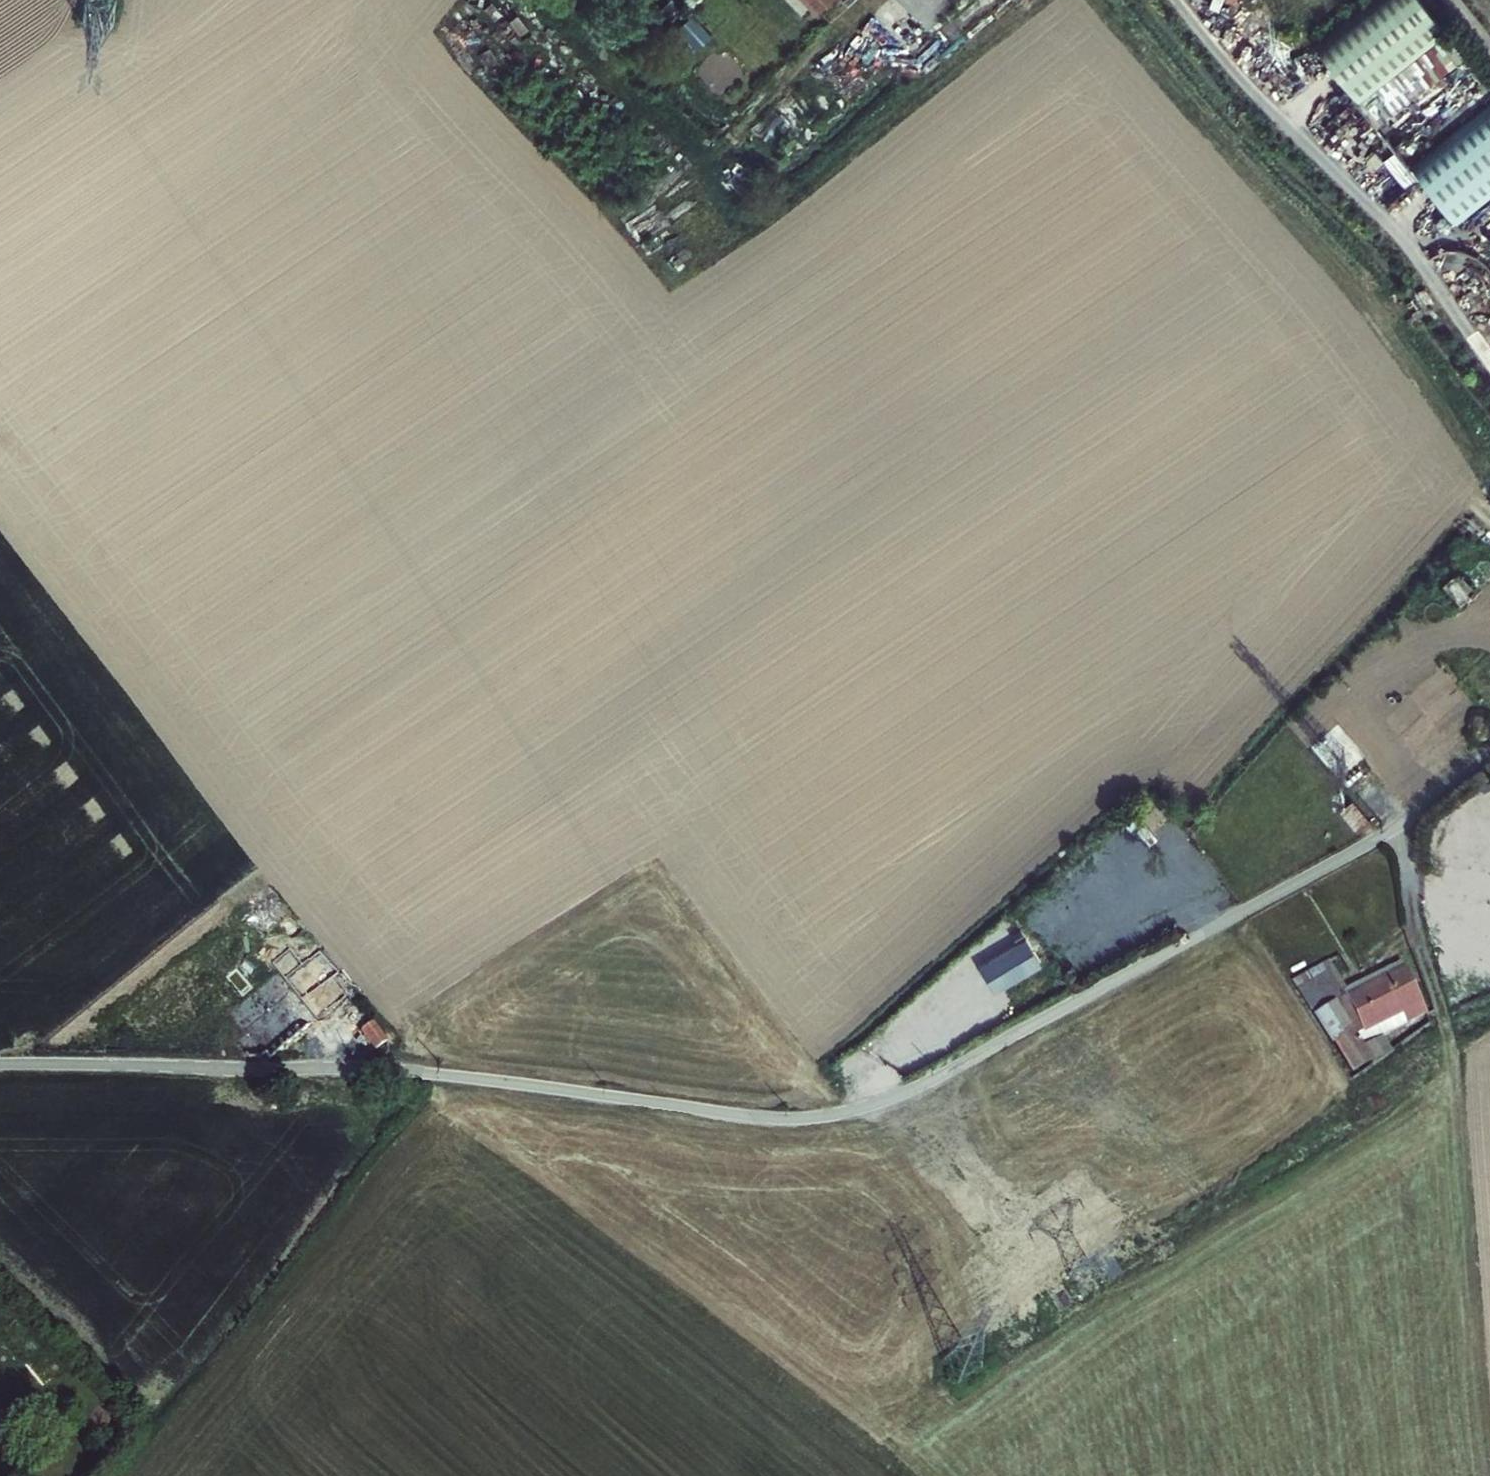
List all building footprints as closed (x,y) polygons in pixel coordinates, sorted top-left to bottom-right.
[(921,33),(957,0),(891,0),(921,33)] [(1324,50),(1371,107),(1457,37),(1427,0),(1385,0),(1324,50)] [(1422,172),(1489,116),(1489,79),(1488,77),(1402,147),(1422,172)] [(1422,172),(1465,225),(1489,205),(1489,116),(1422,172)] [(1348,797),(1335,810),(1357,832),(1370,818),(1348,797)] [(1409,965),(1352,1005),(1369,1033),(1431,1004),(1409,965)] [(337,976),(318,993),(334,1011),(353,995),(337,976)] [(1320,996),(1334,1018),(1352,1005),(1341,985),(1320,996)] [(297,1043),(334,1011),(318,993),(281,1024),(297,1043)] [(372,1031),(379,1025),(368,1011),(360,1017),(372,1031)] [(297,1043),(281,1024),(277,1021),(266,1031),(259,1024),(248,1034),(269,1057),(276,1051),(282,1057),(297,1043)] [(340,1024),(334,1029),(339,1034),(344,1029),(340,1024)] [(1350,1042),(1362,1060),(1379,1049),(1369,1033),(1350,1042)]
